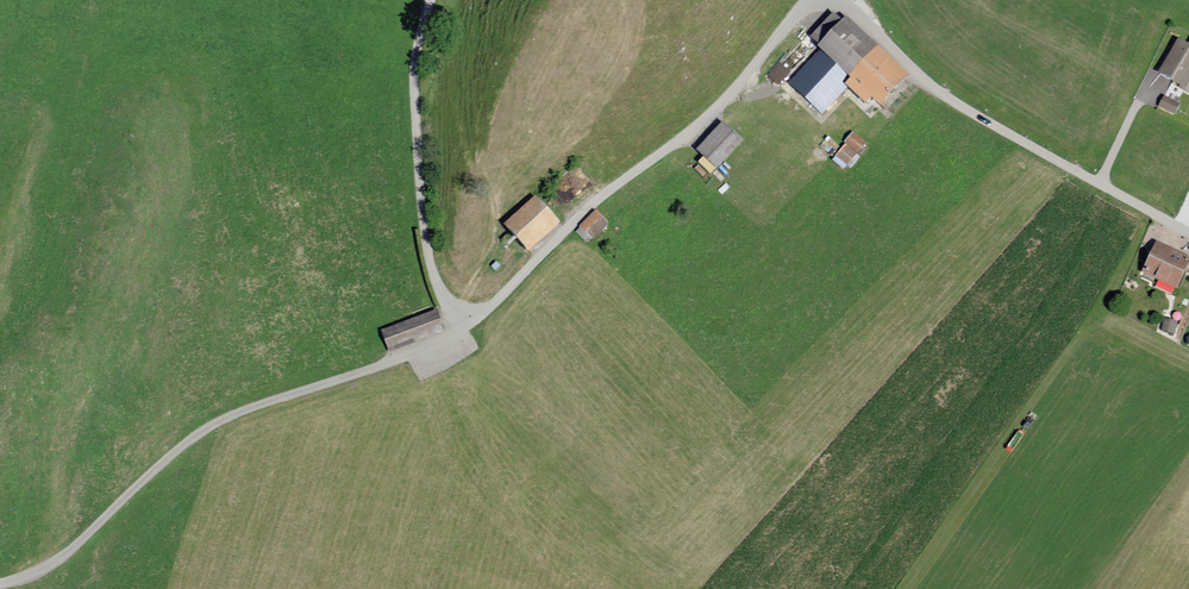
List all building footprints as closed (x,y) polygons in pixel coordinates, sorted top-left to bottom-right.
[(841,23),(832,15),(810,39),(818,47),(816,49),(819,52),(788,86),(817,114),(843,86),(865,106),(871,100),(880,109),(908,78),(845,19),(841,23)] [(1187,45),(1178,39),(1158,74),(1185,89),(1188,82),(1188,42),(1187,45)] [(788,75),(779,66),(768,78),(777,86),(788,75)] [(1179,105),(1163,97),(1158,107),(1174,115),(1179,105)] [(742,143),(722,124),(696,152),(716,171),(742,143)] [(864,147),(852,136),(843,146),(845,148),(834,160),(844,169),(864,147)] [(558,221),(536,197),(508,223),(531,247),(558,221)] [(608,225),(594,212),(579,229),(593,241),(608,225)] [(1177,290),(1188,265),(1188,258),(1156,242),(1141,273),(1177,290)] [(442,331),(435,312),(381,332),(388,351),(442,331)] [(1175,335),(1177,323),(1164,320),(1161,332),(1175,335)]
